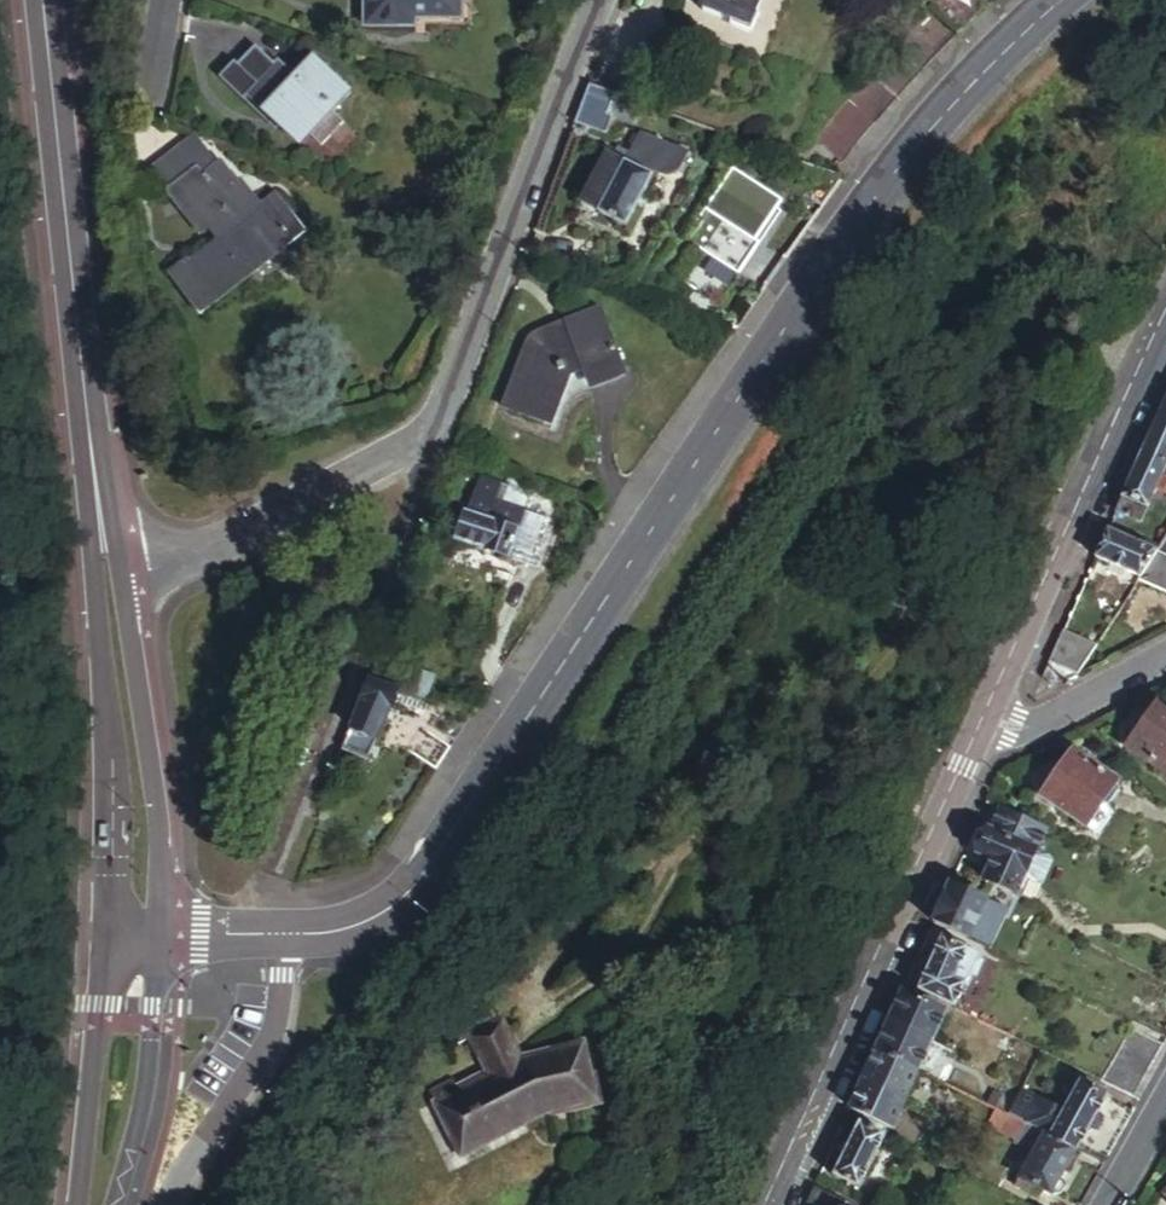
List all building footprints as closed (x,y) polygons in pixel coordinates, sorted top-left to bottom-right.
[(366,27),(415,28),(415,19),(460,19),(459,0),(366,0),(366,27)] [(703,12),(754,34),(769,0),(709,0),(703,12)] [(931,7),(953,35),(965,23),(981,8),(974,0),(939,0),(931,7)] [(815,144),(841,164),(867,129),(885,109),(901,90),(915,75),(933,55),(941,47),(948,40),(953,35),(929,12),(815,144)] [(348,92),(312,59),(294,78),(278,62),(247,94),(299,143),(309,133),(331,109),(348,92)] [(616,97),(588,87),(576,121),(608,132),(613,119),(608,117),(616,97)] [(331,109),(309,133),(323,146),(345,123),(331,109)] [(661,161),(655,171),(661,174),(665,175),(668,176),(673,175),(677,172),(681,168),(689,152),(642,133),(635,147),(661,161)] [(150,168),(168,190),(198,165),(204,173),(216,164),(191,135),(150,168)] [(661,161),(635,147),(626,162),(605,151),(578,199),(625,225),(655,171),(661,161)] [(216,164),(204,173),(222,194),(248,172),(230,151),(216,164)] [(168,190),(165,191),(202,232),(214,222),(225,236),(191,264),(190,263),(176,274),(207,312),(317,220),(286,183),(273,195),(251,169),(248,172),(222,194),(204,173),(198,165),(168,190)] [(696,246),(735,271),(781,200),(731,168),(689,233),(700,240),(696,246)] [(625,377),(601,318),(568,330),(571,338),(554,345),(552,343),(549,342),(545,341),(541,341),(536,343),(532,345),(528,348),(525,352),(502,413),(554,431),(573,380),(586,376),(591,390),(625,377)] [(1144,451),(1165,461),(1165,403),(1144,451)] [(1165,467),(1165,461),(1144,451),(1125,493),(1118,508),(1143,519),(1165,467)] [(517,529),(507,556),(536,566),(559,498),(529,487),(522,507),(514,528),(517,529)] [(522,507),(476,491),(469,512),(466,511),(456,538),(480,547),(507,556),(517,529),(514,528),(522,507)] [(1109,529),(1096,557),(1141,577),(1152,560),(1157,551),(1109,529)] [(1157,551),(1165,555),(1165,538),(1157,551)] [(507,556),(480,547),(478,552),(505,562),(507,556)] [(1141,577),(1138,581),(1165,593),(1165,555),(1157,551),(1152,560),(1141,577)] [(511,574),(495,568),(488,585),(505,591),(511,574)] [(1050,661),(1080,674),(1098,645),(1064,629),(1050,661)] [(1053,688),(1080,674),(1050,661),(1042,677),(1053,688)] [(394,687),(368,678),(349,730),(373,739),(394,687)] [(1161,708),(1130,754),(1165,779),(1165,711),(1161,708)] [(415,735),(438,750),(446,739),(423,723),(415,735)] [(1116,790),(1070,758),(1039,802),(1084,832),(1099,810),(1102,813),(1116,790)] [(984,878),(995,883),(1014,892),(1018,893),(1019,891),(1040,848),(1046,836),(999,814),(989,837),(986,835),(973,860),(990,867),(984,878)] [(1040,848),(1019,891),(1032,898),(1039,882),(1044,881),(1055,860),(1052,853),(1040,848)] [(1014,892),(995,883),(986,902),(983,908),(1002,917),(1014,892)] [(949,884),(932,923),(967,940),(983,908),(986,902),(949,884)] [(945,937),(917,991),(953,1008),(981,954),(945,937)] [(472,977),(461,991),(471,987),(477,985),(472,977)] [(487,1061),(434,1089),(466,1146),(504,1125),(551,1097),(595,1083),(575,1024),(519,1043),(497,1005),(493,1009),(477,985),(471,987),(461,991),(436,1025),(445,1038),(459,1029),(464,1027),(466,1027),(487,1061)] [(888,1021),(932,1043),(945,1013),(901,991),(888,1021)] [(875,1051),(918,1073),(932,1043),(888,1021),(875,1051)] [(1099,1081),(1131,1097),(1161,1041),(1128,1025),(1099,1081)] [(862,1079),(906,1101),(918,1073),(875,1051),(862,1079)] [(1019,1076),(1015,1084),(1022,1088),(1024,1083),(1026,1080),(1019,1076)] [(892,1130),(906,1101),(862,1079),(849,1109),(892,1130)] [(1034,1131),(1073,1150),(1103,1096),(1080,1083),(1062,1116),(1019,1094),(1018,1095),(1007,1117),(1034,1131)] [(1024,1083),(1022,1088),(1020,1091),(1027,1094),(1031,1087),(1024,1083)] [(1022,1088),(1015,1084),(1012,1092),(1018,1095),(1019,1094),(1020,1091),(1022,1088)] [(1073,1150),(1101,1164),(1131,1110),(1103,1096),(1073,1150)] [(946,1111),(941,1119),(948,1122),(953,1115),(946,1111)] [(1007,1117),(995,1111),(989,1123),(1015,1137),(1012,1142),(1031,1152),(1015,1182),(1032,1191),(1034,1186),(1048,1194),(1051,1189),(1057,1193),(1060,1192),(1066,1181),(1063,1175),(1060,1173),(1073,1150),(1034,1131),(1007,1117)] [(948,1122),(941,1119),(936,1127),(944,1131),(948,1122)] [(885,1134),(858,1120),(829,1175),(855,1189),(885,1134)] [(815,1186),(807,1204),(810,1204),(850,1204),(815,1186)] [(1078,1204),(1057,1193),(1051,1189),(1048,1194),(1042,1204),(1077,1204),(1078,1204)]
